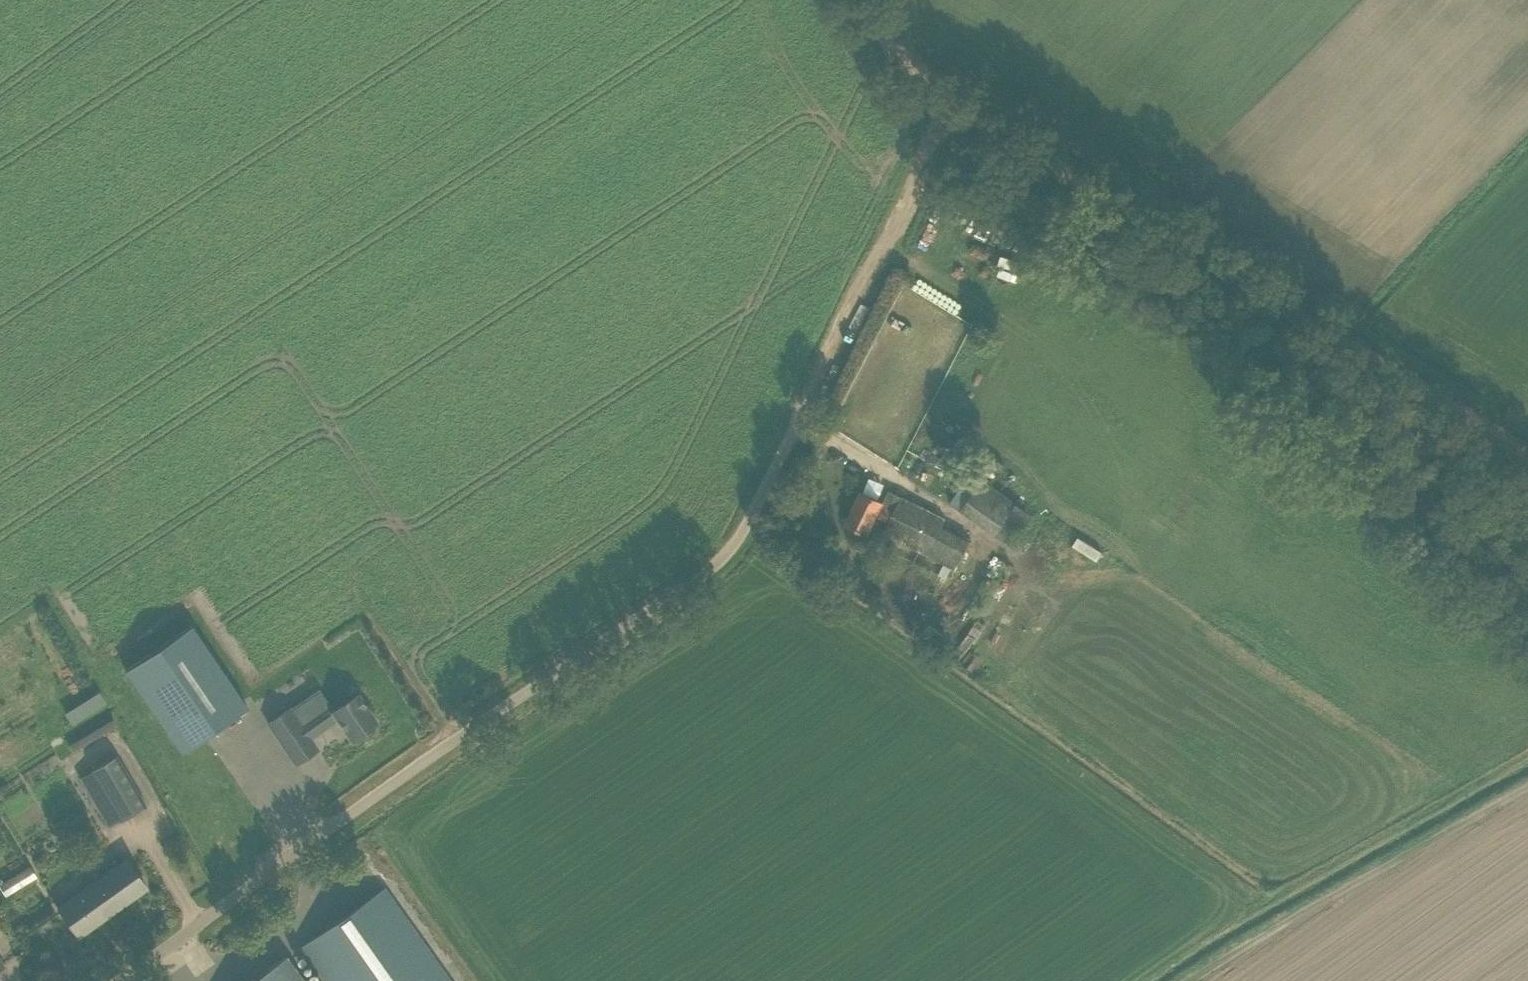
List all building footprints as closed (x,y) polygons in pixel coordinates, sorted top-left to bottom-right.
[(1006,253),(999,274),(1016,280),(1023,259),(1006,253)] [(952,501),(996,533),(1017,505),(982,480),(971,474),(952,501)] [(846,523),(866,533),(874,518),(885,523),(881,533),(954,569),(967,542),(939,529),(944,518),(889,490),(882,503),(861,492),(846,523)] [(191,625),(125,670),(182,753),(248,708),(191,625)] [(105,692),(68,709),(74,722),(111,704),(105,692)] [(268,723),(284,747),(296,764),(317,749),(310,738),(338,719),(353,740),(377,724),(357,696),(335,711),(331,704),(301,724),(290,708),(268,723)] [(72,746),(120,729),(113,709),(65,727),(72,746)] [(91,771),(106,798),(96,804),(109,826),(120,820),(145,805),(116,756),(91,771)] [(146,887),(135,871),(128,861),(59,910),(78,936),(146,887)] [(8,894),(40,875),(33,864),(1,883),(8,894)] [(396,905),(385,888),(302,947),(326,980),(450,980),(396,905)] [(297,974),(286,958),(252,980),(302,980),(297,974)]
